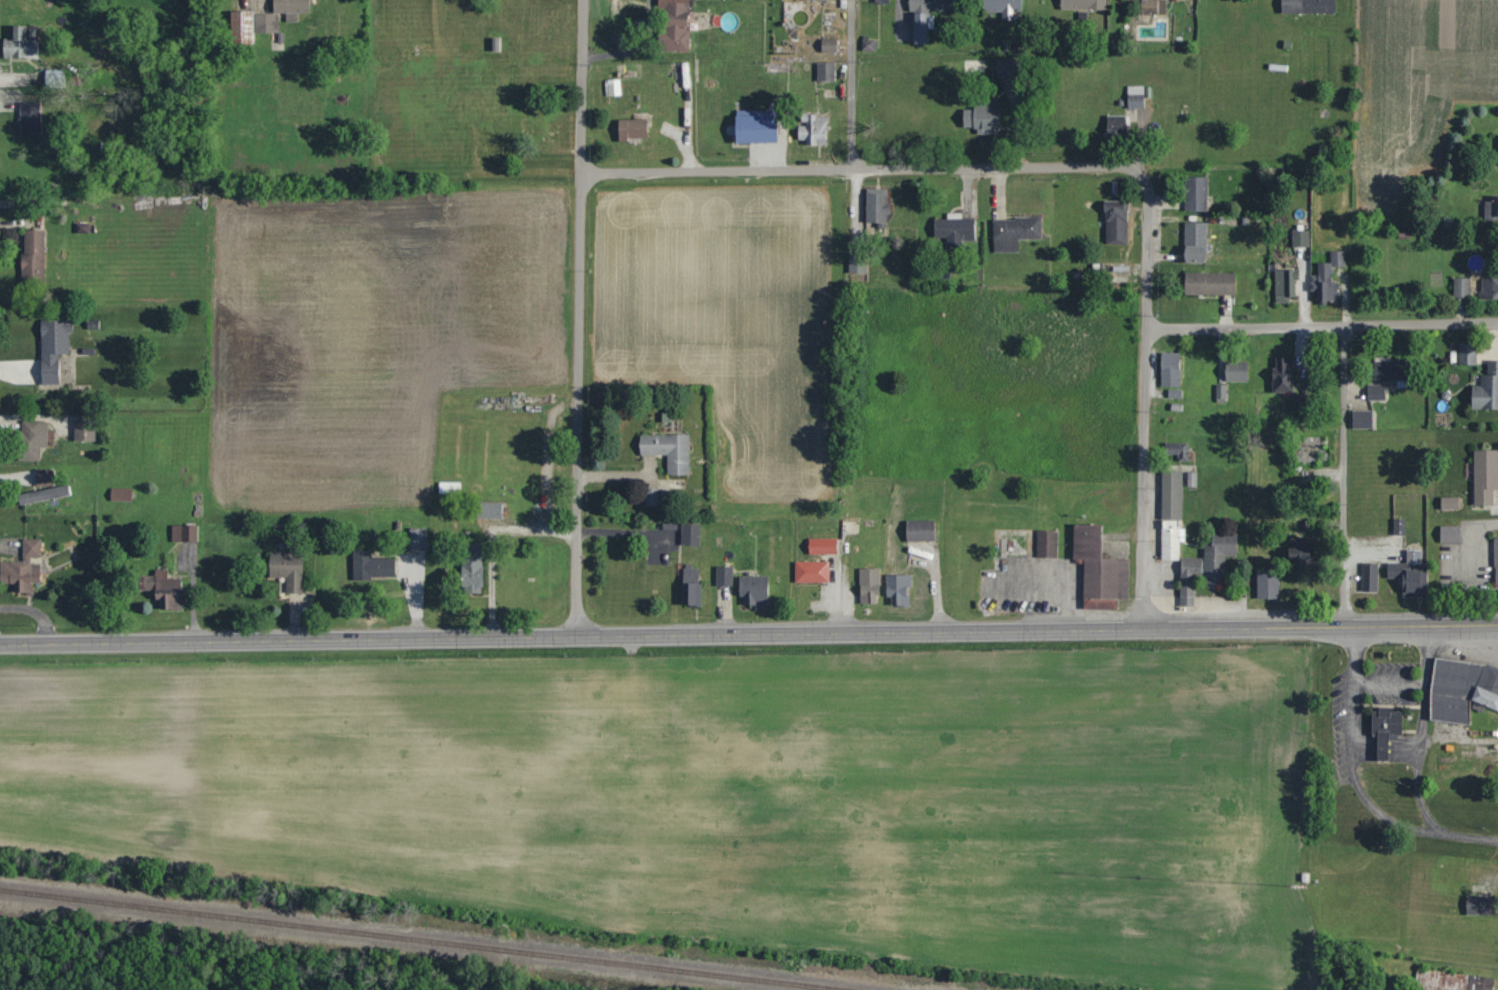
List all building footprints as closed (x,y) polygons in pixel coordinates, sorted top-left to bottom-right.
[(231,44),(254,44),(254,33),(278,33),(278,13),(286,13),(286,21),(298,21),(298,12),(310,12),(310,0),(274,0),(274,13),(231,13),(231,44)] [(658,50),(688,51),(690,0),(659,0),(658,50)] [(910,11),(914,11),(915,44),(929,44),(929,11),(954,11),(954,0),(909,0),(910,11)] [(984,12),(1002,12),(1002,21),(1015,21),(1015,13),(1022,13),(1022,0),(984,0),(984,12)] [(1061,10),(1107,10),(1107,0),(1061,0),(1061,10)] [(1165,14),(1166,0),(1142,0),(1142,14),(1165,14)] [(1282,13),(1335,13),(1335,0),(1282,0),(1282,13)] [(3,59),(38,59),(38,37),(29,37),(29,27),(13,27),(13,39),(3,39),(3,59)] [(822,52),(837,52),(837,40),(822,40),(822,52)] [(1014,77),(1014,60),(998,60),(998,77),(1014,77)] [(835,63),(817,63),(817,82),(835,82),(835,63)] [(1144,86),(1129,86),(1129,108),(1144,108),(1144,86)] [(998,99),(973,99),(973,109),(963,109),(963,128),(976,128),(976,134),(998,134),(998,99)] [(41,103),(20,103),(20,137),(41,137),(41,103)] [(735,144),(777,144),(777,116),(735,116),(735,144)] [(828,144),(828,116),(800,116),(800,144),(828,144)] [(1107,143),(1127,143),(1126,116),(1107,116),(1107,143)] [(619,119),(619,140),(647,140),(647,119),(619,119)] [(1185,212),(1207,212),(1207,177),(1185,177),(1185,212)] [(888,189),(866,189),(866,228),(888,228),(888,189)] [(1484,218),(1497,218),(1497,197),(1484,197),(1484,218)] [(1128,245),(1128,204),(1105,204),(1105,245),(1128,245)] [(1042,239),(1042,217),(994,217),(994,252),(1020,252),(1020,239),(1042,239)] [(975,239),(975,218),(935,218),(935,239),(975,239)] [(1206,223),(1185,223),(1185,262),(1206,262),(1206,223)] [(45,230),(23,230),(23,286),(45,286),(45,230)] [(1309,247),(1309,230),(1293,230),(1293,247),(1309,247)] [(1345,251),(1330,251),(1331,263),(1319,263),(1320,303),(1338,303),(1338,269),(1346,268),(1345,251)] [(866,257),(850,257),(850,273),(866,273),(866,257)] [(1296,302),(1296,269),(1275,269),(1275,302),(1296,302)] [(1185,294),(1235,294),(1235,273),(1185,273),(1185,294)] [(1482,277),(1482,299),(1497,299),(1497,278),(1482,277)] [(1470,278),(1454,278),(1454,298),(1470,298),(1470,278)] [(71,321),(41,320),(41,385),(59,386),(60,354),(71,354),(71,321)] [(1476,344),(1459,344),(1459,365),(1476,365),(1476,344)] [(1161,387),(1181,387),(1181,353),(1161,353),(1161,387)] [(1293,358),(1273,358),(1273,393),(1293,393),(1293,358)] [(1375,381),(1410,381),(1410,360),(1375,360),(1375,381)] [(1488,360),(1487,375),(1481,375),(1481,386),(1472,386),(1472,410),(1497,411),(1497,361),(1488,360)] [(1248,362),(1226,362),(1226,382),(1248,382),(1248,362)] [(1384,400),(1384,387),(1368,387),(1368,400),(1384,400)] [(1352,411),(1352,429),(1373,429),(1373,411),(1352,411)] [(76,442),(95,442),(95,416),(75,417),(76,442)] [(19,462),(41,462),(41,421),(19,421),(19,462)] [(689,435),(640,435),(640,455),(668,455),(668,475),(689,475),(689,435)] [(1187,444),(1165,444),(1165,456),(1187,456),(1187,444)] [(1474,451),(1474,507),(1494,507),(1494,489),(1497,489),(1497,451),(1474,451)] [(54,470),(36,470),(37,493),(18,494),(18,503),(56,502),(54,470)] [(1183,472),(1163,472),(1162,560),(1179,560),(1179,542),(1182,542),(1183,472)] [(1442,510),(1458,510),(1458,498),(1442,498),(1442,510)] [(502,519),(502,504),(477,504),(477,519),(502,519)] [(935,521),(907,521),(907,541),(935,541),(935,521)] [(199,542),(199,526),(172,526),(172,542),(199,542)] [(699,526),(682,526),(682,546),(699,546),(699,526)] [(1129,560),(1101,559),(1102,527),(1074,526),(1073,561),(1084,562),(1083,601),(1128,602),(1129,560)] [(1440,543),(1461,543),(1461,527),(1440,527),(1440,543)] [(411,530),(411,549),(427,549),(427,530),(411,530)] [(1057,531),(1037,531),(1037,558),(1057,558),(1057,531)] [(1181,559),(1180,607),(1194,607),(1194,578),(1205,579),(1205,584),(1225,584),(1226,555),(1237,555),(1237,534),(1212,534),(1212,544),(1205,544),(1205,559),(1181,559)] [(12,586),(12,596),(34,595),(34,585),(41,585),(41,539),(23,539),(23,562),(0,562),(0,583),(0,586),(12,586)] [(809,555),(837,555),(837,539),(809,539),(809,555)] [(270,578),(287,578),(287,594),(303,594),(304,543),(284,543),(284,553),(270,553),(270,578)] [(463,593),(483,593),(483,543),(463,543),(463,593)] [(1312,543),(1290,543),(1290,571),(1312,571),(1312,543)] [(353,551),(353,580),(395,580),(395,559),(372,559),(372,551),(353,551)] [(828,562),(795,562),(795,582),(828,582),(828,562)] [(1377,593),(1377,563),(1362,563),(1362,593),(1377,593)] [(1404,598),(1428,597),(1427,563),(1388,564),(1388,579),(1403,579),(1404,598)] [(701,606),(701,565),(682,565),(682,606),(701,606)] [(732,586),(732,567),(717,567),(717,586),(732,586)] [(880,569),(860,570),(861,604),(880,604),(880,569)] [(168,571),(155,571),(155,578),(141,578),(141,591),(157,591),(157,611),(183,611),(183,579),(168,579),(168,571)] [(1258,571),(1258,599),(1279,599),(1279,571),(1258,571)] [(910,606),(910,575),(888,575),(888,606),(910,606)] [(740,576),(740,609),(768,609),(768,576),(740,576)] [(1468,724),(1470,705),(1497,708),(1497,666),(1435,659),(1429,720),(1468,724)] [(1372,735),(1378,736),(1377,762),(1389,762),(1389,735),(1402,735),(1402,709),(1373,708),(1372,735)] [(1467,915),(1494,915),(1494,895),(1467,895),(1467,915)] [(1494,977),(1417,969),(1415,989),(1493,989),(1494,977)]
